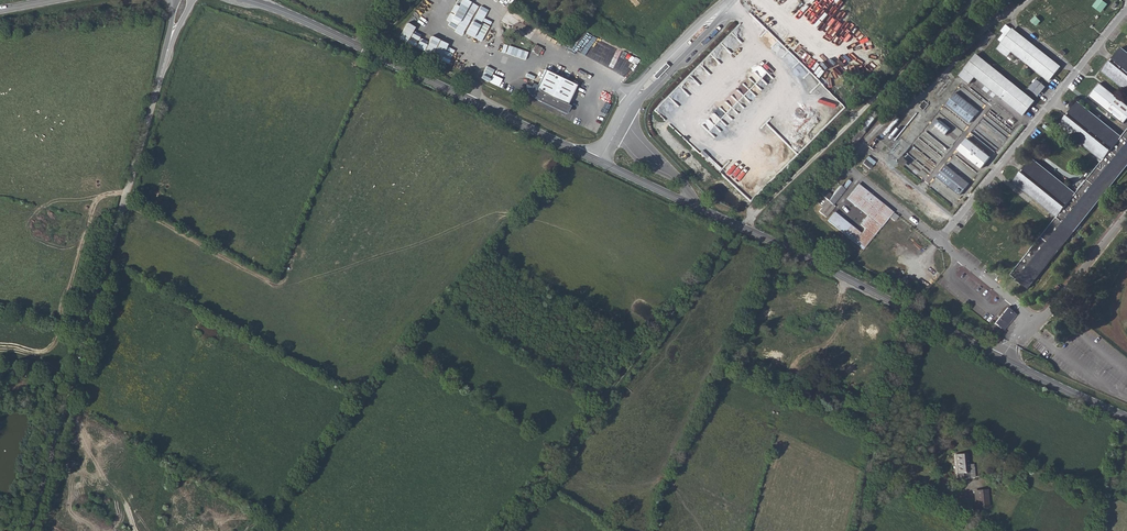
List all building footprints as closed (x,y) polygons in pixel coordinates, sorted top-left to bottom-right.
[(1093,6),(1101,12),(1108,3),(1104,0),(1097,0),(1093,6)] [(1052,72),(1059,64),(1012,23),(996,42),(1005,50),(1010,44),(1048,77),(1052,72)] [(404,29),(400,34),(406,39),(411,34),(404,29)] [(408,40),(414,45),(423,36),(417,31),(408,40)] [(538,54),(544,43),(537,39),(532,48),(534,50),(534,52),(538,54)] [(426,40),(421,47),(427,52),(433,44),(426,40)] [(1120,46),(1101,70),(1126,92),(1126,52),(1120,46)] [(434,55),(441,58),(444,50),(437,47),(434,55)] [(974,47),(962,62),(972,70),(1020,110),(1032,97),(974,47)] [(516,49),(513,56),(519,58),(522,51),(516,49)] [(962,62),(959,66),(969,75),(972,70),(962,62)] [(969,75),(959,66),(956,69),(966,78),(969,75)] [(532,84),(531,87),(531,88),(531,91),(540,101),(559,110),(555,117),(580,129),(587,115),(568,106),(565,104),(575,85),(545,70),(537,86),(532,84)] [(1039,96),(1047,86),(1037,78),(1029,88),(1039,96)] [(1126,108),(1126,104),(1098,80),(1087,94),(1117,119),(1126,108)] [(531,88),(531,87),(528,85),(527,87),(528,89),(529,92),(540,101),(531,91),(531,88)] [(967,117),(976,106),(953,87),(944,98),(967,117)] [(1025,286),(1067,236),(1126,162),(1126,126),(1120,134),(1077,99),(1057,123),(1100,159),(1073,192),(1030,156),(1011,179),(1054,215),(1008,271),(1025,286)] [(1117,119),(1121,122),(1126,116),(1126,108),(1117,119)] [(874,113),(871,111),(856,127),(839,144),(844,149),(874,113)] [(938,114),(936,115),(933,120),(933,121),(943,129),(949,123),(938,114)] [(979,163),(988,152),(965,132),(956,143),(979,163)] [(901,161),(905,156),(899,151),(894,156),(901,161)] [(866,164),(869,160),(862,154),(859,157),(866,164)] [(957,190),(967,178),(943,159),(934,170),(957,190)] [(817,193),(821,196),(829,203),(847,184),(844,182),(840,186),(837,185),(829,195),(822,189),(817,193)] [(825,221),(858,246),(888,208),(857,185),(847,198),(864,212),(857,221),(861,225),(856,231),(831,212),(825,221)] [(829,203),(821,196),(815,202),(819,206),(815,210),(822,216),(831,206),(829,203)] [(891,216),(895,212),(891,208),(886,212),(891,216)] [(998,327),(1011,311),(1005,306),(992,322),(998,327)] [(774,310),(755,308),(754,322),(773,324),(774,310)] [(1014,313),(1011,311),(998,327),(1000,329),(1014,313)] [(846,380),(853,380),(854,374),(864,375),(865,363),(847,362),(846,380)] [(971,478),(976,477),(973,452),(957,454),(959,473),(960,473),(960,477),(970,476),(971,478)] [(978,507),(989,506),(988,490),(977,491),(978,507)] [(986,519),(972,512),(970,517),(983,523),(986,519)]
